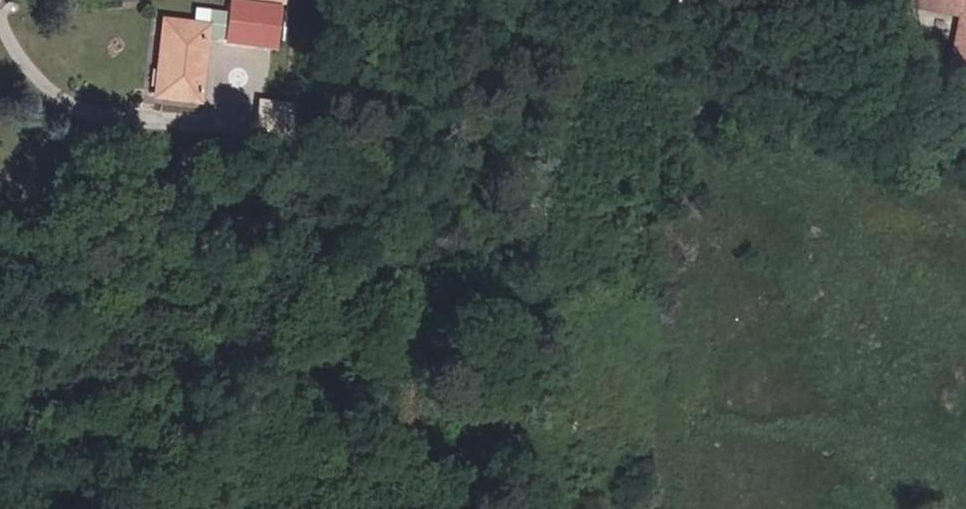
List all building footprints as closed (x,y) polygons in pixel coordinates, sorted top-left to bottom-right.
[(961,0),(909,0),(907,8),(956,18),(943,83),(965,88),(965,2),(961,1),(961,0)] [(150,36),(145,72),(134,113),(172,123),(189,58),(207,62),(257,76),(266,41),(216,28),(213,38),(195,33),(192,47),(150,36)]
